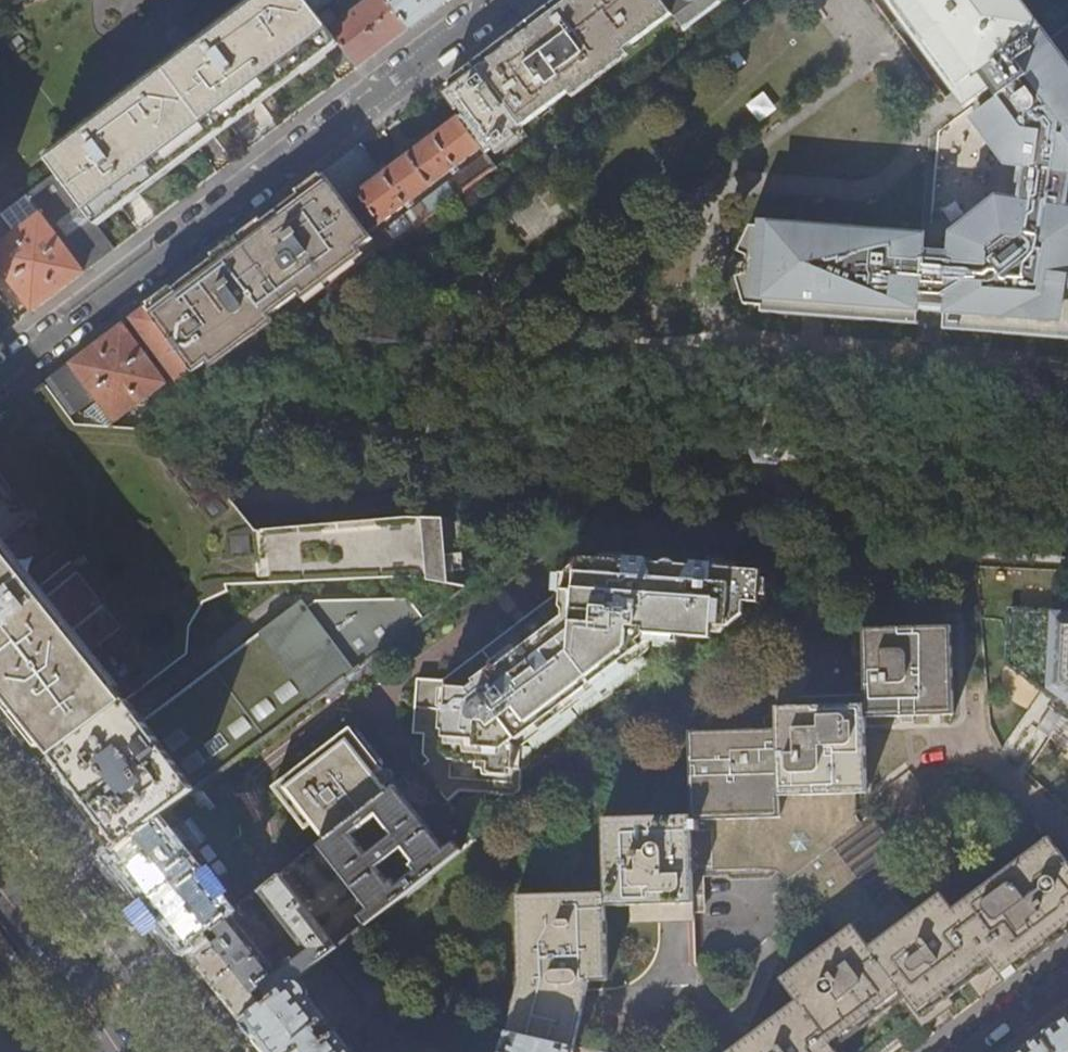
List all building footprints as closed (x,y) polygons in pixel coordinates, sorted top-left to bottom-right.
[(48,161),(58,173),(95,222),(106,214),(128,197),(156,176),(192,149),(196,146),(210,135),(218,129),(240,113),(266,93),(300,67),(337,39),(334,35),(317,12),(308,0),(261,0),(48,161)] [(317,12),(332,0),(308,0),(317,12)] [(410,28),(388,0),(380,0),(334,35),(337,39),(358,67),(383,49),(410,28)] [(410,28),(432,12),(448,0),(388,0),(410,28)] [(671,13),(661,0),(558,0),(547,8),(498,45),(472,64),(520,126),(671,13)] [(671,13),(684,31),(722,3),(720,0),(661,0),(671,13)] [(1019,0),(873,0),(958,115),(988,95),(992,101),(964,122),(997,168),(1019,172),(1014,206),(991,202),(946,236),(942,257),(916,253),(918,235),(765,211),(764,215),(745,212),(731,236),(741,242),(738,259),(728,261),(733,289),(751,292),(750,298),(904,322),(907,304),(934,308),(931,330),(1058,350),(1067,289),(1067,222),(1052,219),(1057,186),(1067,188),(1067,66),(1019,0)] [(520,126),(472,64),(461,73),(448,82),(453,88),(443,95),(460,119),(482,148),(486,154),(497,169),(532,143),(520,126)] [(368,232),(482,148),(460,119),(417,151),(384,175),(363,146),(342,162),(326,174),(368,232)] [(383,253),(497,169),(486,154),(446,184),(447,185),(425,201),(424,200),(373,239),(383,253)] [(58,173),(0,217),(14,235),(0,245),(0,269),(33,312),(50,299),(77,279),(101,261),(116,250),(95,222),(58,173)] [(194,376),(375,242),(373,239),(368,232),(326,174),(315,182),(300,193),(275,212),(252,229),(231,245),(209,261),(181,283),(159,299),(145,309),(194,376)] [(187,397),(202,386),(145,309),(139,314),(131,320),(187,397)] [(46,384),(69,416),(91,400),(95,403),(90,407),(97,417),(102,413),(110,424),(166,383),(124,325),(119,329),(98,345),(78,360),(46,384)] [(442,520),(405,520),(255,531),(210,476),(175,434),(160,417),(140,431),(127,430),(77,426),(69,416),(46,384),(22,402),(0,418),(0,716),(40,766),(54,756),(128,700),(188,655),(190,627),(205,605),(229,592),(228,585),(409,577),(447,584),(442,520)] [(176,391),(127,430),(140,431),(160,417),(183,400),(176,391)] [(520,744),(646,648),(648,639),(678,641),(679,635),(710,638),(713,625),(726,627),(742,614),(744,601),(757,602),(761,571),(713,567),(714,563),(692,561),(691,565),(677,564),(676,561),(675,561),(673,560),(672,559),(669,560),(667,559),(664,560),(662,561),(661,563),(649,561),(649,558),(626,556),(625,560),(584,556),(566,569),(557,569),(553,594),(441,679),(416,678),(412,733),(422,735),(421,753),(427,761),(420,767),(436,787),(434,788),(446,803),(458,793),(511,796),(518,792),(522,767),(517,766),(520,744)] [(143,721),(128,700),(54,756),(66,772),(53,782),(80,815),(98,838),(109,830),(121,846),(159,818),(176,805),(411,628),(397,609),(317,601),(308,608),(303,601),(143,721)] [(1012,611),(1007,665),(1056,697),(1052,704),(1067,716),(1067,615),(1012,611)] [(691,815),(693,868),(783,866),(823,922),(828,919),(835,929),(839,935),(857,923),(871,943),(912,914),(908,908),(897,893),(915,880),(869,819),(859,827),(852,815),(851,794),(868,793),(867,726),(900,726),(900,716),(955,715),(952,626),(863,628),(865,694),(788,696),(788,706),(776,707),(776,728),(689,732),(691,815)] [(388,792),(375,774),(395,758),(362,715),(270,787),(304,830),(310,825),(324,842),(388,792)] [(1043,731),(1051,736),(1061,721),(1053,716),(1043,731)] [(259,892),(304,948),(274,971),(239,925),(245,920),(237,909),(233,912),(186,949),(208,977),(243,1021),(298,979),(329,955),(355,935),(462,851),(455,843),(446,850),(395,786),(388,792),(324,842),(319,846),(368,910),(364,914),(362,913),(329,939),(280,875),(259,892)] [(219,839),(245,819),(234,805),(208,825),(219,839)] [(694,904),(693,868),(691,815),(603,818),(605,892),(516,895),(519,983),(509,1033),(575,1047),(590,982),(608,981),(605,906),(633,905),(634,921),(661,920),(661,904),(694,904)] [(159,818),(121,846),(111,854),(119,865),(136,886),(154,908),(186,949),(233,912),(159,818)] [(839,935),(819,950),(781,979),(797,1001),(728,1051),(838,1051),(836,1049),(871,1023),(906,997),(922,1018),(959,991),(993,965),(1005,981),(1052,947),(1067,934),(1067,862),(1049,837),(953,908),(941,892),(912,914),(871,943),(857,923),(839,935)] [(329,955),(375,1012),(378,1010),(394,1030),(453,1051),(498,1051),(505,1032),(418,1012),(355,935),(329,955)] [(243,1021),(268,1051),(352,1051),(336,1032),(324,1042),(315,1030),(327,1021),(309,998),(310,993),(309,991),(307,985),(302,980),(298,979),(243,1021)] [(1046,1032),(1019,1051),(1067,1051),(1067,1016),(1046,1032)] [(576,1048),(575,1047),(509,1033),(502,1051),(575,1051),(576,1048)]
